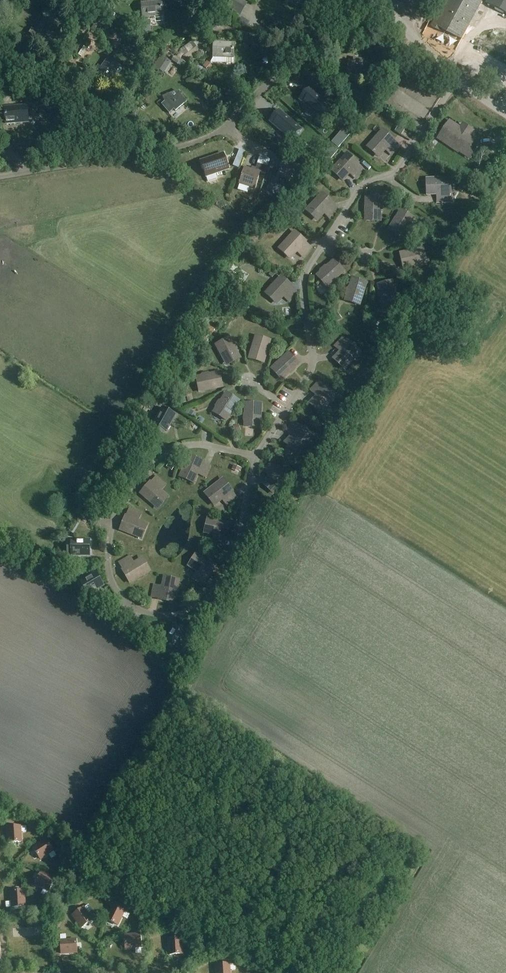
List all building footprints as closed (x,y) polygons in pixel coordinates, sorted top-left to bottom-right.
[(482,0),(447,0),(445,4),(440,14),(438,13),(431,25),(442,31),(443,29),(461,39),(462,38),(467,28),(480,35),(483,31),(470,24),(482,0)] [(487,4),(505,14),(505,0),(488,0),(487,4)] [(143,18),(155,17),(155,15),(162,14),(161,2),(141,4),(143,18)] [(241,18),(238,23),(247,28),(250,23),(241,18)] [(45,38),(53,25),(44,19),(36,31),(32,29),(29,33),(38,39),(41,35),(45,38)] [(139,21),(140,33),(151,32),(150,20),(139,21)] [(187,63),(201,54),(192,42),(179,51),(187,63)] [(233,56),(234,44),(214,43),(213,57),(225,58),(225,56),(233,56)] [(121,65),(108,57),(105,62),(101,60),(99,65),(102,67),(100,69),(97,67),(94,73),(109,83),(115,74),(118,76),(122,70),(119,68),(121,65)] [(359,64),(360,59),(353,58),(353,62),(348,61),(346,74),(366,78),(368,66),(359,64)] [(207,62),(203,66),(209,72),(213,68),(207,62)] [(73,65),(67,73),(77,80),(83,72),(73,65)] [(175,111),(187,102),(177,91),(162,97),(164,102),(161,105),(169,114),(174,110),(175,111)] [(311,91),(303,102),(324,120),(333,109),(311,91)] [(6,124),(28,122),(26,106),(5,108),(6,124)] [(273,107),(264,118),(286,135),(295,124),(273,107)] [(459,129),(452,124),(449,122),(439,137),(468,157),(474,150),(469,147),(474,139),(469,135),(472,131),(462,125),(459,129)] [(343,129),(331,142),(339,149),(350,135),(343,129)] [(392,155),(400,146),(382,130),(367,147),(378,157),(385,149),(392,155)] [(224,151),(200,159),(206,176),(229,168),(224,151)] [(356,179),(364,170),(347,154),(332,171),(342,181),(350,173),(356,179)] [(293,175),(298,167),(284,159),(279,166),(293,175)] [(266,173),(268,167),(258,164),(256,171),(244,168),(239,184),(254,189),(260,172),(266,173)] [(289,182),(293,175),(281,168),(277,174),(289,182)] [(275,176),(267,189),(277,195),(285,181),(275,176)] [(450,201),(449,193),(449,179),(426,180),(427,194),(437,194),(437,202),(450,201)] [(388,185),(384,191),(390,195),(394,189),(388,185)] [(331,219),(339,210),(322,194),(307,211),(317,221),(324,213),(331,219)] [(380,221),(380,198),(366,198),(365,221),(380,221)] [(401,238),(413,219),(401,211),(389,230),(401,238)] [(304,257),(312,248),(295,233),(279,249),(290,259),(297,251),(304,257)] [(404,268),(426,263),(423,249),(401,254),(404,268)] [(327,287),(344,272),(334,261),(317,276),(327,287)] [(277,303),(292,287),(281,277),(266,294),(277,303)] [(360,305),(366,283),(353,279),(346,301),(360,305)] [(384,307),(398,303),(392,282),(379,285),(384,307)] [(331,310),(324,305),(320,312),(326,317),(331,310)] [(338,313),(333,316),(337,321),(342,318),(338,313)] [(345,369),(361,353),(344,336),(335,346),(341,352),(334,359),(345,369)] [(264,363),(270,341),(256,337),(250,359),(264,363)] [(228,366),(240,359),(229,339),(217,346),(228,366)] [(282,380),(299,364),(289,354),(272,369),(282,380)] [(200,393),(223,388),(220,373),(197,378),(200,393)] [(321,413),(337,397),(319,381),(311,390),(317,396),(311,404),(321,413)] [(227,421),(239,402),(227,394),(214,413),(227,421)] [(154,396),(150,403),(155,406),(159,399),(154,396)] [(261,428),(262,405),(247,404),(246,427),(261,428)] [(154,426),(162,430),(164,432),(165,432),(175,417),(162,409),(153,425),(154,426)] [(297,454),(312,437),(295,421),(287,429),(294,436),(286,444),(297,454)] [(325,441),(321,446),(327,450),(331,445),(325,441)] [(206,478),(211,466),(190,457),(181,478),(194,483),(198,474),(206,478)] [(274,494),(290,477),(272,461),(264,470),(271,477),(264,484),(274,494)] [(175,467),(170,462),(166,467),(172,472),(175,467)] [(241,469),(234,465),(232,470),(239,474),(241,469)] [(159,509),(168,498),(161,492),(167,484),(157,476),(142,495),(159,509)] [(228,506),(238,498),(224,481),(206,495),(215,506),(223,500),(228,506)] [(143,539),(148,526),(139,522),(142,513),(131,508),(122,531),(143,539)] [(226,547),(228,539),(231,525),(209,520),(206,534),(217,536),(215,544),(226,547)] [(71,554),(71,556),(90,556),(90,541),(71,541),(71,543),(71,548),(71,554)] [(136,564),(131,555),(119,563),(131,584),(151,572),(143,560),(136,564)] [(205,586),(209,579),(217,567),(198,555),(190,567),(198,572),(193,579),(205,586)] [(68,568),(64,573),(68,577),(72,572),(68,568)] [(86,593),(87,594),(103,586),(96,573),(80,581),(81,583),(86,593)] [(175,604),(180,581),(166,578),(164,586),(154,584),(151,598),(175,604)] [(166,641),(176,648),(177,649),(188,634),(176,625),(165,640),(166,641)] [(153,630),(149,635),(154,638),(158,633),(153,630)] [(9,843),(22,842),(20,827),(7,828),(9,843)] [(40,859),(53,851),(46,840),(33,848),(40,859)] [(49,891),(55,880),(41,873),(35,884),(49,891)] [(12,907),(25,907),(24,891),(11,892),(12,907)] [(118,925),(125,911),(113,906),(106,919),(118,925)] [(81,928),(92,921),(83,908),(73,915),(81,928)] [(125,948),(141,947),(140,934),(124,935),(125,948)] [(169,955),(182,954),(181,939),(168,939),(169,955)] [(61,954),(77,953),(76,940),(60,941),(61,954)] [(229,964),(216,965),(217,972),(230,972),(229,964)]
